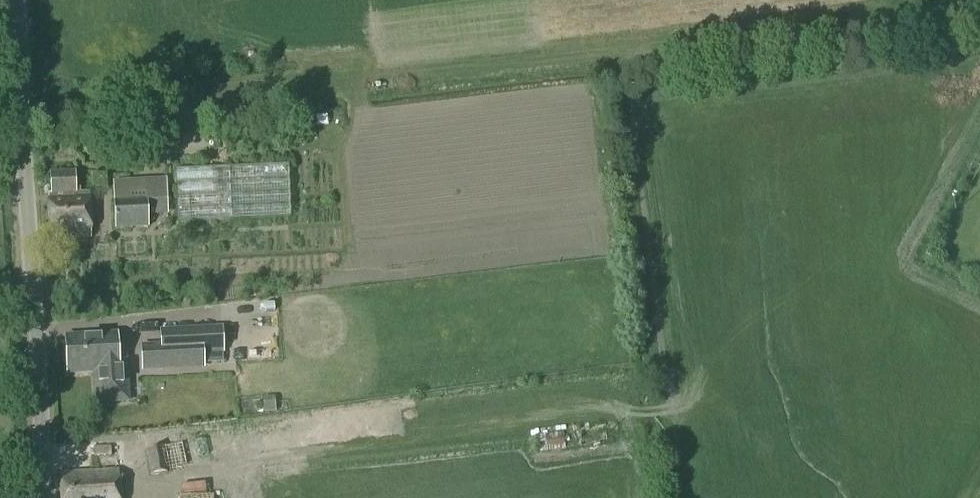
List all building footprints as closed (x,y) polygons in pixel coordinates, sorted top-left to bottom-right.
[(291,218),(288,166),(176,171),(178,223),(291,218)] [(48,195),(50,247),(67,246),(67,239),(91,238),(89,194),(80,194),(80,189),(75,190),(75,173),(50,174),(51,195),(48,195)] [(168,215),(166,180),(113,183),(115,229),(148,228),(148,216),(168,215)] [(222,330),(161,332),(162,347),(142,348),(142,368),(162,367),(162,351),(202,350),(203,353),(223,352),(222,330)] [(116,335),(66,338),(68,374),(94,372),(95,396),(119,394),(116,335)] [(562,433),(537,435),(539,452),(565,450),(562,433)] [(183,443),(147,451),(151,475),(188,469),(183,443)] [(61,497),(120,497),(118,471),(60,473),(61,497)]
